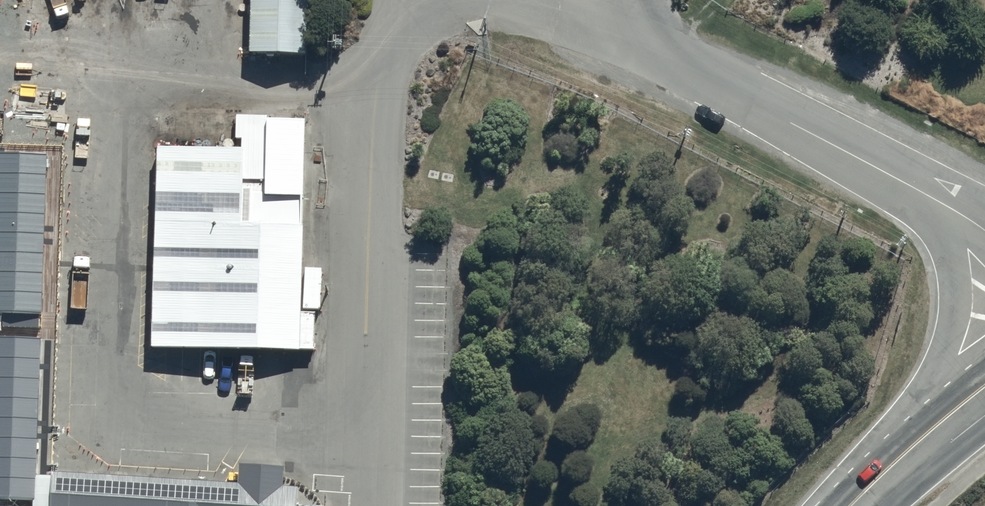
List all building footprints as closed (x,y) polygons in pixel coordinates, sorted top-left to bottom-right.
[(11,49),(75,52),(77,0),(13,0),(11,49)] [(250,44),(310,43),(309,0),(250,0),(250,44)] [(23,74),(13,497),(67,498),(78,75),(23,74)] [(174,137),(168,352),(310,356),(316,141),(174,137)] [(90,467),(88,505),(314,505),(314,499),(282,497),(284,446),(232,444),(231,472),(90,467)]
